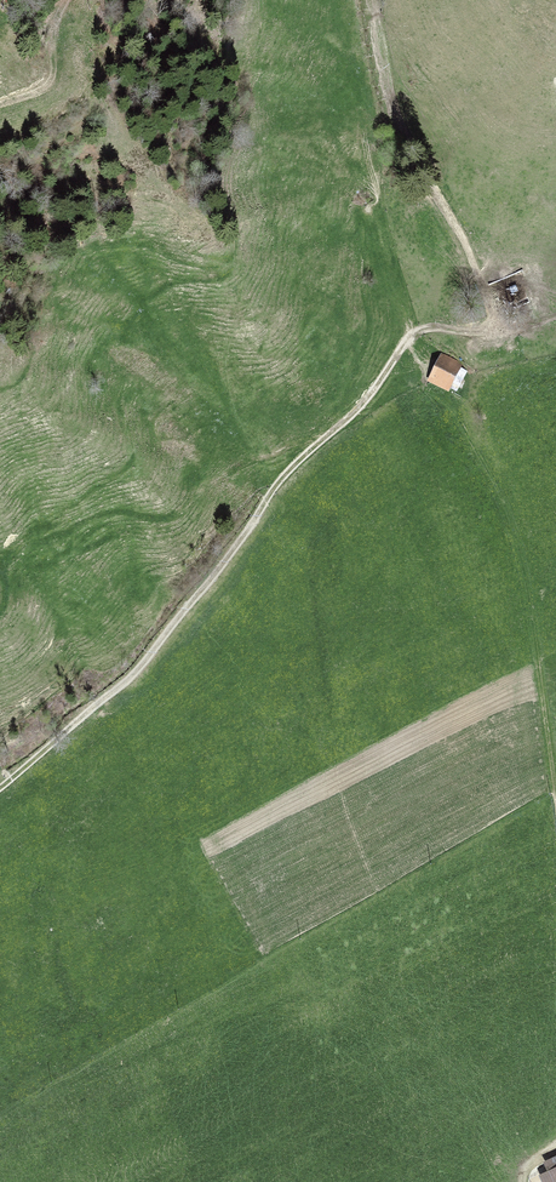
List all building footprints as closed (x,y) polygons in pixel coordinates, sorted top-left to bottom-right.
[(529,297),(518,271),(493,282),(504,308),(529,297)] [(443,360),(432,382),(445,389),(447,385),(455,389),(464,371),(443,360)] [(541,1177),(543,1181),(555,1181),(555,1170),(541,1177)]
